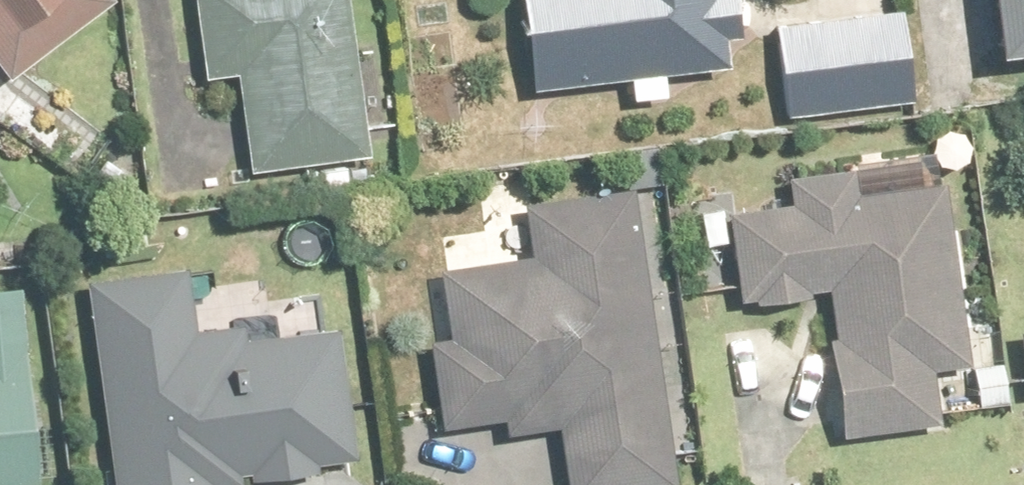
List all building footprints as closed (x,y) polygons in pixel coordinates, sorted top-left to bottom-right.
[(49,36),(23,0),(0,0),(0,71),(49,36)] [(454,5),(462,140),(666,129),(658,0),(536,0),(454,5)] [(930,98),(1023,88),(1023,0),(920,0),(930,98)] [(138,125),(179,123),(187,213),(297,204),(288,99),(287,99),(282,6),(126,15),(138,125)] [(842,61),(707,70),(713,164),(848,155),(842,61)] [(675,354),(753,343),(779,482),(938,453),(886,201),(731,221),(735,245),(661,255),(675,354)] [(460,245),(469,310),(362,314),(368,483),(494,479),(495,484),(624,484),(586,227),(460,245)] [(1008,311),(1010,371),(958,377),(965,450),(1023,444),(1023,310),(1008,311)] [(16,327),(28,484),(288,484),(276,368),(135,381),(130,318),(16,327)]
